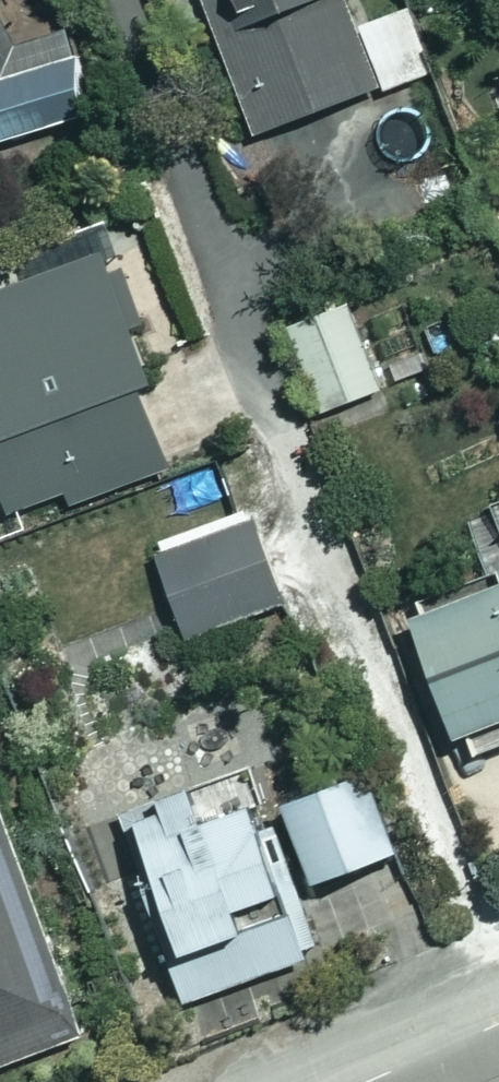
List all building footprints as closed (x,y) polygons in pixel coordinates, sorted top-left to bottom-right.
[(246,126),(428,58),(406,0),(351,21),(343,0),(199,0),(246,126)] [(80,107),(60,22),(10,37),(0,19),(0,128),(80,107)] [(95,242),(0,277),(0,505),(57,484),(63,500),(165,462),(132,375),(144,371),(124,318),(137,313),(117,259),(104,264),(95,242)] [(380,384),(346,292),(292,312),(326,404),(380,384)] [(278,594),(249,509),(153,541),(182,627),(278,594)] [(490,553),(495,567),(401,603),(446,722),(498,702),(498,550),(490,553)] [(311,936),(244,754),(118,801),(143,870),(133,874),(159,942),(164,940),(184,993),(302,949),(299,940),(311,936)] [(388,836),(359,758),(274,790),(304,868),(388,836)] [(87,1035),(0,801),(0,1067),(87,1035)]
